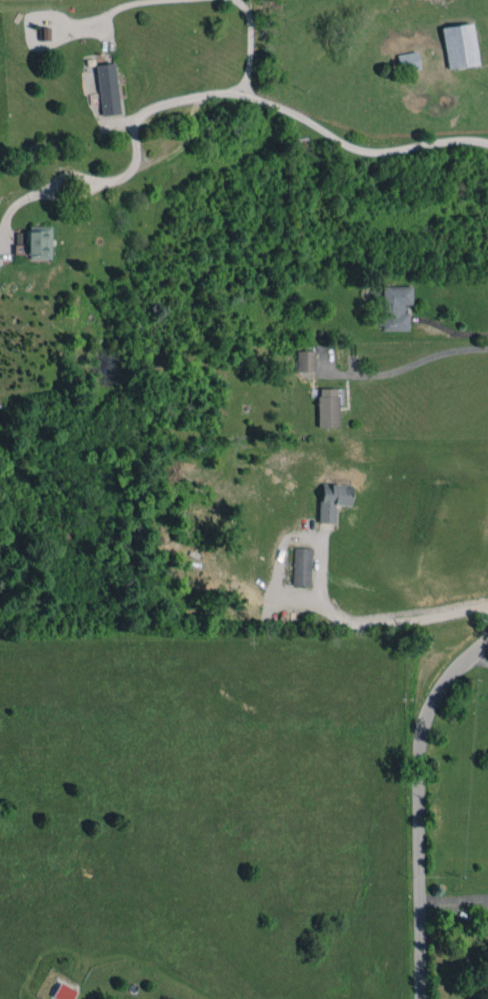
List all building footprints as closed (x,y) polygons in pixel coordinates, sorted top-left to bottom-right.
[(440,28),(448,69),(478,64),(471,22),(440,28)] [(396,54),(400,72),(420,68),(416,51),(396,54)] [(96,64),(101,115),(119,113),(114,63),(96,64)] [(50,259),(51,226),(27,225),(26,258),(50,259)] [(408,329),(408,303),(411,303),(411,286),(379,285),(379,329),(408,329)] [(314,350),(296,350),(297,371),(315,371),(314,350)] [(337,426),(337,402),(341,402),(341,388),(317,388),(317,427),(337,426)] [(335,522),(335,505),(349,505),(350,484),(320,483),(319,522),(335,522)] [(292,585),(310,585),(310,547),(292,547),(292,585)] [(58,998),(72,998),(76,990),(59,982),(52,996),(58,998)]
